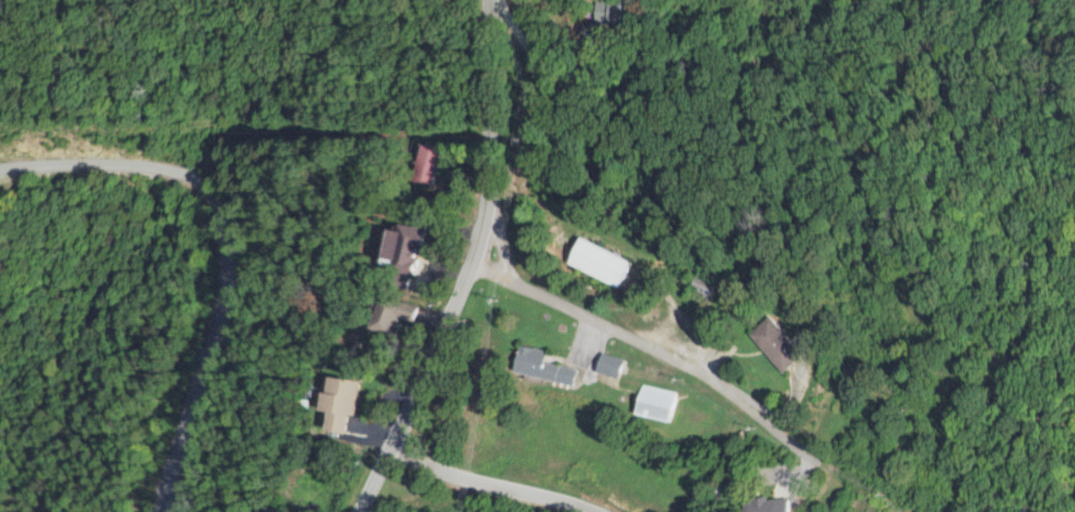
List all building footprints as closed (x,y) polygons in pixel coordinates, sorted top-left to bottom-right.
[(444,148),(429,144),(419,180),(434,184),(444,148)] [(396,229),(390,257),(402,260),(401,266),(421,269),(428,229),(407,225),(406,231),(396,229)] [(646,264),(591,237),(578,264),(633,291),(646,264)] [(731,284),(708,276),(703,290),(725,299),(731,284)] [(398,337),(403,327),(397,325),(401,316),(415,322),(419,311),(388,298),(375,328),(398,337)] [(796,375),(818,356),(787,320),(765,338),(796,375)] [(586,386),(589,370),(555,364),(557,351),(531,347),(525,375),(586,386)] [(637,359),(613,355),(610,375),(633,380),(637,359)] [(361,381),(331,376),(326,409),(333,410),(330,428),(349,431),(351,414),(356,414),(361,381)] [(682,421),(686,392),(651,388),(648,417),(682,421)] [(752,511),(795,511),(791,494),(750,505),(752,511)]
